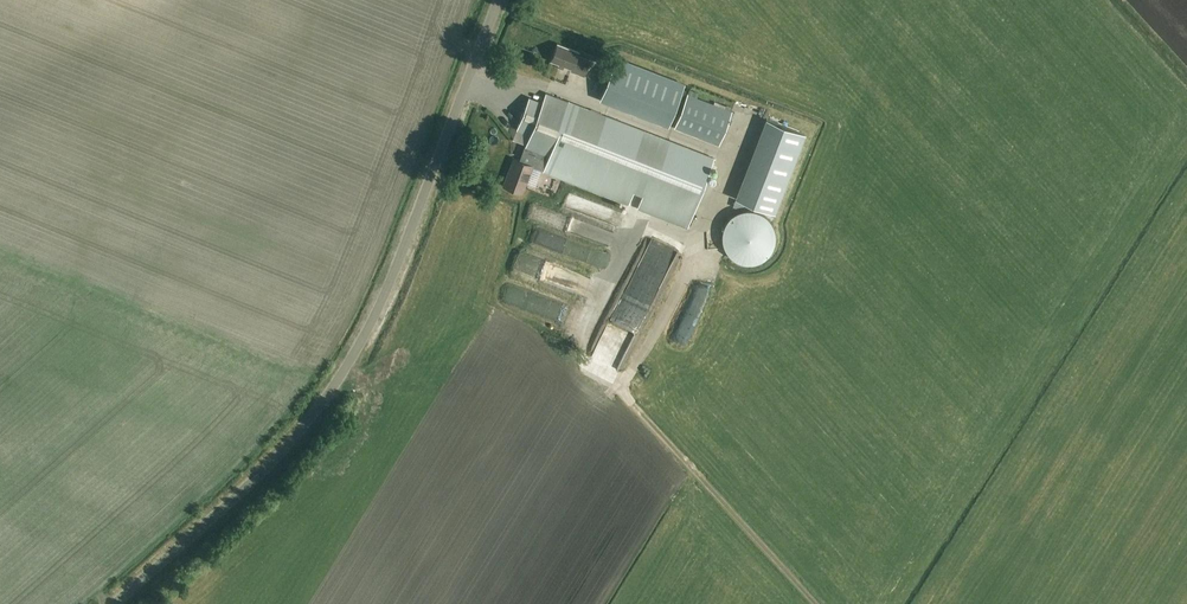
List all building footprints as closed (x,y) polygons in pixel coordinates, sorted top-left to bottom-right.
[(570,71),(583,76),(589,61),(577,56),(578,52),(557,44),(551,61),(571,68),(570,71)] [(600,98),(668,125),(684,84),(616,58),(600,98)] [(530,136),(524,149),(546,158),(548,159),(543,172),(627,204),(632,192),(633,192),(642,195),(637,208),(687,228),(712,160),(713,158),(546,93),(543,102),(543,103),(541,102),(540,102),(538,102),(537,102),(535,103),(534,103),(532,104),(531,105),(529,106),(528,107),(527,108),(526,109),(525,110),(524,111),(523,113),(523,114),(516,130),(530,136)] [(687,96),(674,128),(718,145),(731,113),(728,112),(720,109),(712,105),(687,96)] [(520,116),(523,103),(510,100),(507,113),(520,116)] [(497,135),(510,140),(516,124),(503,119),(497,135)] [(767,120),(736,198),(774,212),(804,134),(767,120)] [(540,171),(546,158),(524,149),(519,162),(513,159),(503,186),(522,194),(532,167),(540,171)] [(721,234),(721,236),(722,240),(722,242),(723,244),(723,247),(724,248),(726,252),(728,254),(730,256),(731,257),(734,259),(737,260),(739,261),(742,262),(746,262),(747,263),(750,262),(752,262),(755,261),(758,261),(763,258),(767,255),(769,253),(770,251),(771,249),(773,246),(773,244),(774,241),(774,239),(775,237),(774,234),(774,232),(774,229),(772,223),(769,220),(768,218),(766,216),(764,214),(761,213),(760,212),(758,211),(756,211),(753,210),(751,209),(748,209),(746,209),(743,209),(740,210),(738,211),(735,212),(732,214),(731,215),(729,217),(727,219),(725,222),(724,223),(723,226),(722,228),(722,232),(721,234)]
